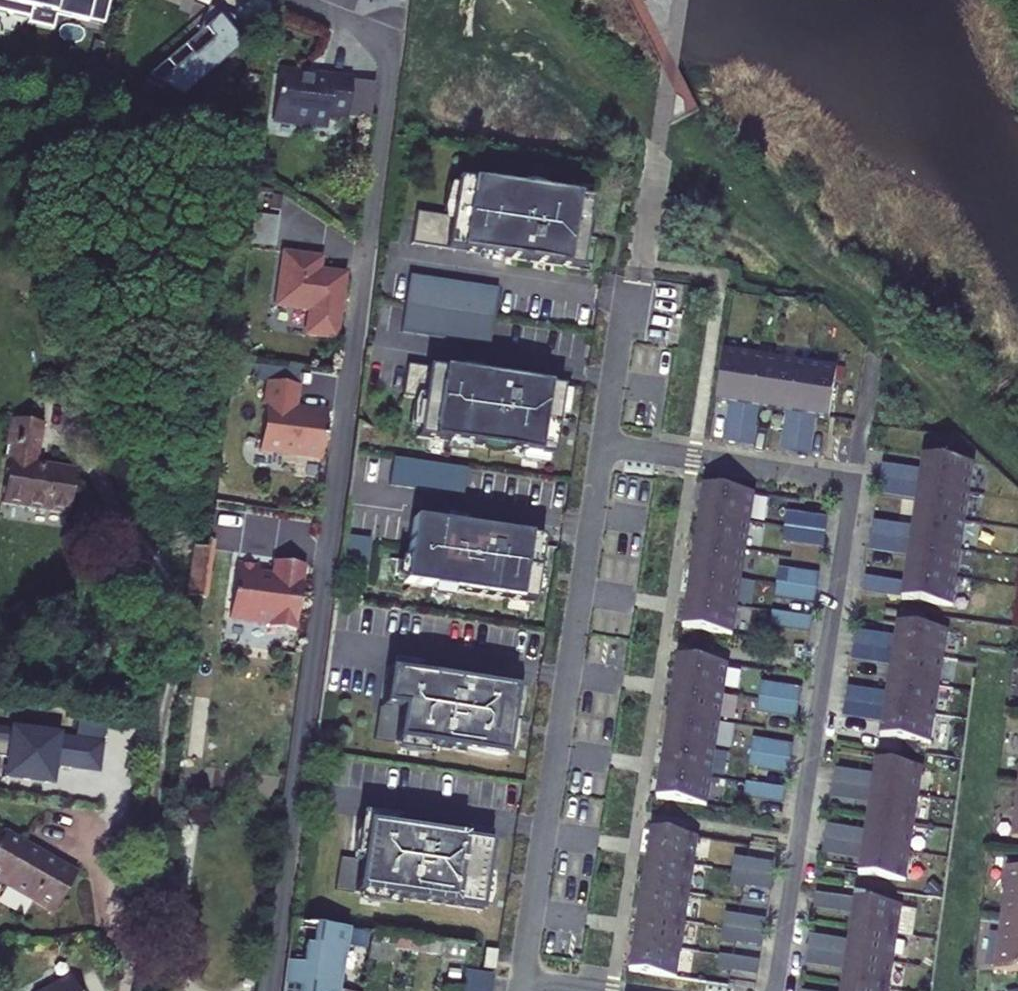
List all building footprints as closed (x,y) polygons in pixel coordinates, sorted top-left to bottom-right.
[(28,18),(29,18),(32,8),(55,14),(88,22),(93,0),(0,0),(0,12),(28,18)] [(198,34),(146,78),(163,88),(168,83),(181,98),(232,54),(225,46),(231,33),(236,19),(209,7),(198,34)] [(225,46),(232,54),(242,46),(231,33),(225,46)] [(351,81),(277,74),(271,120),(307,124),(307,121),(326,124),(327,115),(346,117),(351,81)] [(168,83),(163,88),(181,98),(168,83)] [(414,213),(410,245),(579,270),(589,201),(454,180),(448,218),(414,213)] [(276,219),(255,216),(251,244),(272,247),(276,219)] [(322,258),(282,253),(276,299),(283,308),(308,312),(305,331),(310,337),(336,340),(346,275),(326,272),(326,274),(319,273),(322,258)] [(498,288),(409,274),(405,304),(494,318),(498,288)] [(494,318),(405,304),(401,332),(490,345),(494,318)] [(724,351),(716,402),(744,406),(752,355),(724,351)] [(780,359),(752,355),(744,406),(773,410),(780,359)] [(809,363),(780,359),(773,410),(801,414),(809,363)] [(837,367),(809,363),(801,414),(829,418),(837,367)] [(421,399),(415,437),(550,458),(561,388),(406,364),(401,396),(421,399)] [(298,390),(269,387),(261,451),(322,460),(328,413),(309,410),(306,411),(305,416),(295,415),(298,390)] [(736,405),(729,404),(723,444),(738,446),(742,420),(733,419),(736,405)] [(751,422),(742,420),(738,446),(753,448),(759,408),(753,408),(751,422)] [(792,413),(786,412),(780,452),(795,454),(799,428),(790,427),(792,413)] [(807,430),(799,428),(795,454),(810,457),(816,416),(809,416),(807,430)] [(41,424),(10,419),(4,460),(8,460),(0,503),(67,514),(74,471),(34,464),(41,424)] [(462,495),(466,469),(393,458),(389,484),(462,495)] [(972,465),(921,458),(918,478),(917,486),(968,494),(972,465)] [(918,478),(919,471),(882,466),(880,480),(903,484),(904,476),(918,478)] [(880,480),(878,496),(915,501),(916,495),(902,493),(903,484),(880,480)] [(754,494),(703,486),(699,514),(750,522),(754,494)] [(968,494),(917,486),(916,495),(915,501),(913,514),(965,522),(968,494)] [(750,522),(699,514),(695,542),(746,550),(750,522)] [(799,515),(788,514),(786,527),(796,529),(799,515)] [(965,522),(913,514),(911,528),(911,534),(910,542),(961,550),(965,522)] [(827,520),(799,515),(796,529),(825,533),(827,520)] [(403,584),(533,603),(543,539),(412,519),(403,584)] [(911,534),(911,528),(874,523),(872,537),(896,540),(897,532),(911,534)] [(796,529),(786,527),(783,542),(794,544),(796,529)] [(825,533),(796,529),(794,544),(823,548),(825,533)] [(342,536),(339,561),(365,564),(368,539),(342,536)] [(894,549),(896,540),(872,537),(870,552),(907,557),(908,551),(894,549)] [(210,541),(195,539),(188,596),(202,598),(210,541)] [(746,550),(695,542),(691,571),(741,578),(746,550)] [(961,550),(910,542),(908,551),(907,557),(906,571),(957,578),(961,550)] [(259,570),(236,567),(229,622),(270,627),(270,631),(295,634),(304,568),(274,564),(272,579),(258,577),(259,570)] [(788,585),(790,571),(779,570),(777,584),(788,585)] [(741,578),(691,571),(686,599),(737,607),(741,578)] [(819,576),(790,571),(788,585),(817,590),(819,576)] [(957,578),(906,571),(904,583),(903,590),(902,599),(953,606),(957,578)] [(903,590),(904,583),(866,578),(864,593),(888,597),(889,589),(903,590)] [(786,600),(788,585),(777,584),(775,598),(786,600)] [(817,590),(788,585),(786,600),(815,604),(817,590)] [(686,599),(682,627),(733,635),(737,607),(686,599)] [(781,628),(784,614),(773,612),(771,627),(781,628)] [(812,618),(784,614),(781,628),(810,632),(812,618)] [(947,631),(896,623),(894,637),(893,643),(892,652),(890,660),(889,666),(885,693),(884,699),(883,708),(882,716),(881,723),(879,736),(930,744),(934,716),(947,631)] [(893,643),(894,637),(856,631),(854,646),(878,649),(879,641),(893,643)] [(876,658),(878,649),(854,646),(851,661),(889,666),(890,660),(876,658)] [(728,664),(677,657),(673,685),(724,693),(728,664)] [(505,760),(515,691),(387,671),(381,708),(379,708),(374,740),(505,760)] [(773,686),(762,684),(760,698),(771,700),(773,686)] [(724,693),(673,685),(669,713),(720,721),(724,693)] [(801,690),(773,686),(771,700),(799,704),(801,690)] [(885,693),(847,687),(845,702),(869,706),(871,697),(884,699),(885,693)] [(771,700),(760,698),(758,712),(768,714),(771,700)] [(799,704),(771,700),(768,714),(797,718),(799,704)] [(869,706),(845,702),(843,717),(881,723),(882,716),(868,714),(869,706)] [(720,721),(669,713),(665,741),(715,749),(720,721)] [(106,723),(78,719),(76,738),(103,742),(106,723)] [(10,758),(7,777),(52,783),(54,763),(73,768),(76,738),(0,728),(0,757),(10,758)] [(76,738),(73,768),(100,771),(103,742),(76,738)] [(764,741),(754,740),(751,754),(762,756),(764,741)] [(715,749),(665,741),(660,769),(711,777),(715,749)] [(793,746),(764,741),(762,756),(791,760),(793,746)] [(1009,835),(1017,836),(1017,746),(1009,835)] [(762,756),(751,754),(749,768),(760,770),(762,756)] [(791,760),(762,756),(760,770),(789,774),(791,760)] [(923,768),(875,761),(872,781),(871,789),(919,796),(923,768)] [(872,781),(873,774),(835,768),(833,783),(857,787),(858,779),(872,781)] [(660,769),(656,798),(707,805),(711,777),(660,769)] [(758,784),(747,783),(745,797),(756,799),(758,784)] [(856,795),(857,787),(833,783),(830,799),(869,804),(870,798),(856,795)] [(786,789),(758,784),(756,799),(784,803),(786,789)] [(914,825),(919,796),(871,789),(870,798),(869,804),(867,817),(914,825)] [(910,853),(914,825),(867,817),(865,830),(864,837),(863,846),(910,853)] [(492,843),(365,824),(359,861),(341,859),(336,890),(482,912),(492,843)] [(865,830),(827,824),(824,840),(849,844),(850,835),(864,837),(865,830)] [(699,837),(651,830),(647,858),(694,865),(699,837)] [(77,872),(6,832),(0,843),(0,888),(3,883),(55,913),(77,872)] [(849,844),(824,840),(822,855),(860,861),(861,854),(847,852),(849,844)] [(906,881),(910,853),(863,846),(861,854),(860,861),(858,874),(906,881)] [(749,860),(735,857),(732,871),(747,873),(749,860)] [(694,865),(647,858),(643,886),(690,893),(694,865)] [(775,864),(749,860),(747,873),(773,877),(775,864)] [(1006,865),(995,968),(1017,971),(1017,867),(1006,865)] [(747,873),(732,871),(730,885),(745,888),(747,873)] [(771,892),(773,877),(747,873),(745,888),(771,892)] [(690,893),(643,886),(638,914),(686,922),(690,893)] [(841,896),(816,893),(814,909),(852,914),(853,907),(840,905),(841,896)] [(852,914),(850,927),(898,934),(902,905),(855,898),(853,907),(852,914)] [(686,922),(638,914),(634,943),(682,950),(686,922)] [(741,916),(726,914),(724,927),(739,930),(741,916)] [(767,920),(741,916),(739,930),(765,934),(767,920)] [(292,920),(282,990),(340,990),(350,928),(292,920)] [(739,930),(724,927),(722,942),(737,944),(739,930)] [(847,947),(846,955),(893,962),(898,934),(850,927),(848,940),(847,947)] [(765,934),(739,930),(737,944),(762,948),(765,934)] [(369,956),(391,959),(393,948),(396,935),(373,932),(369,956)] [(848,940),(810,934),(808,949),(832,953),(833,945),(847,947),(848,940)] [(393,948),(418,952),(420,938),(396,935),(393,948)] [(682,950),(634,943),(630,971),(677,978),(682,950)] [(497,949),(486,947),(483,966),(494,968),(497,949)] [(832,953),(808,949),(805,965),(844,970),(845,963),(831,961),(832,953)] [(844,970),(842,983),(889,990),(893,962),(846,955),(845,963),(844,970)] [(735,958),(720,956),(718,970),(733,972),(735,958)] [(760,962),(735,958),(733,972),(758,976),(760,962)] [(493,975),(463,970),(460,990),(491,990),(493,975)] [(68,976),(41,990),(76,990),(68,976)]
